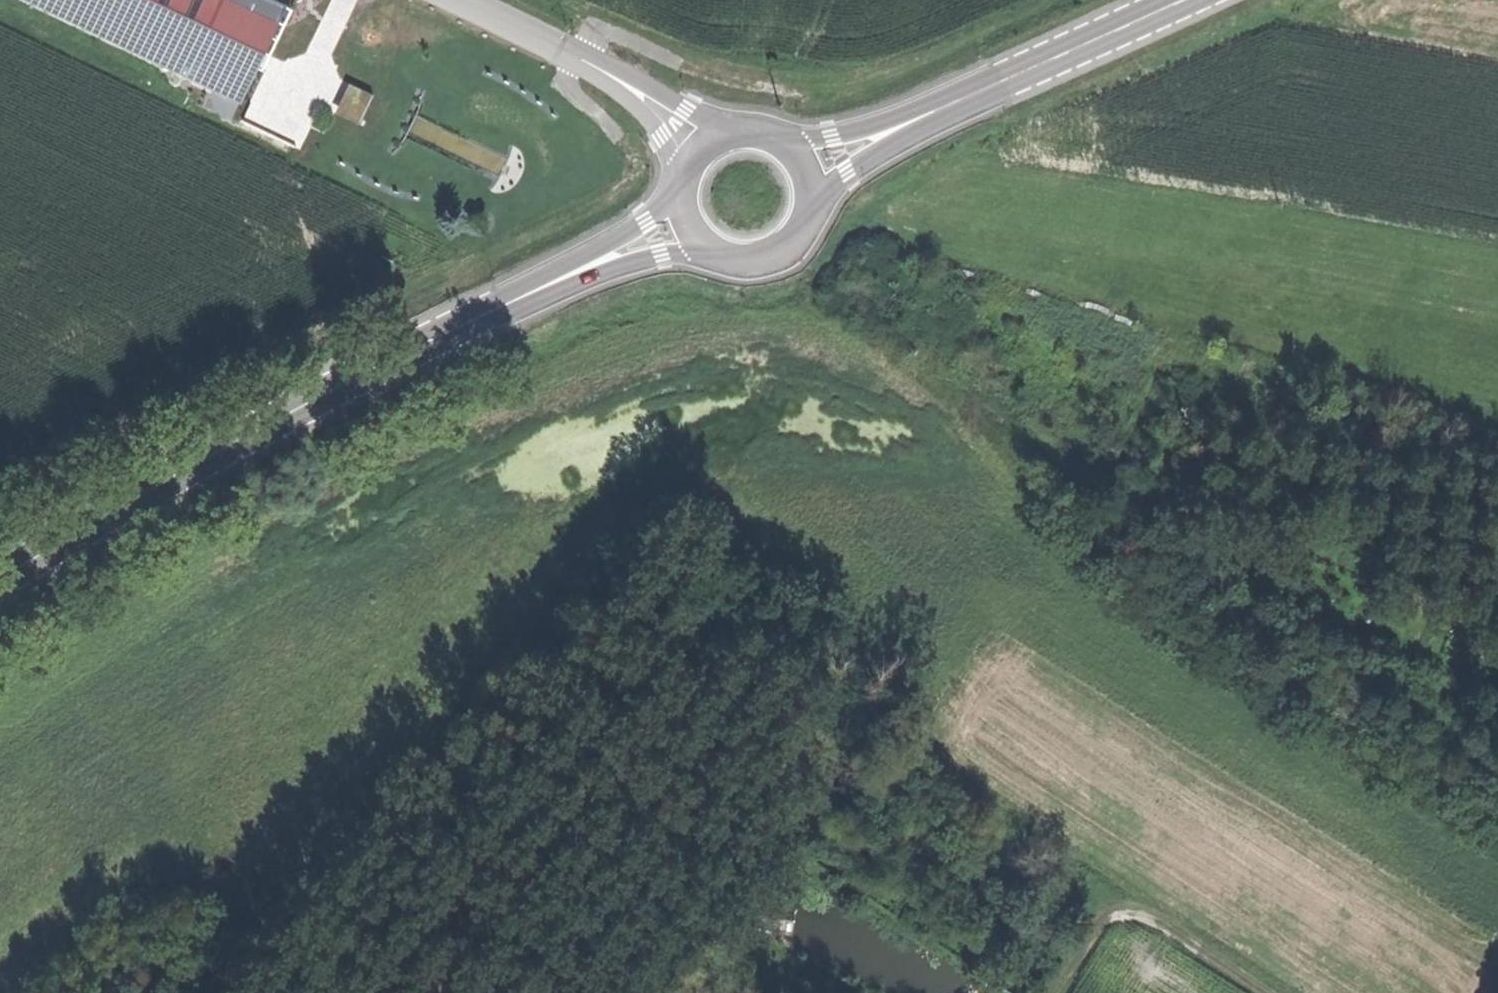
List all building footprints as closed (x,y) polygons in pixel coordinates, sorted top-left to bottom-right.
[(237,101),(262,49),(282,7),(267,0),(25,0),(237,101)]
